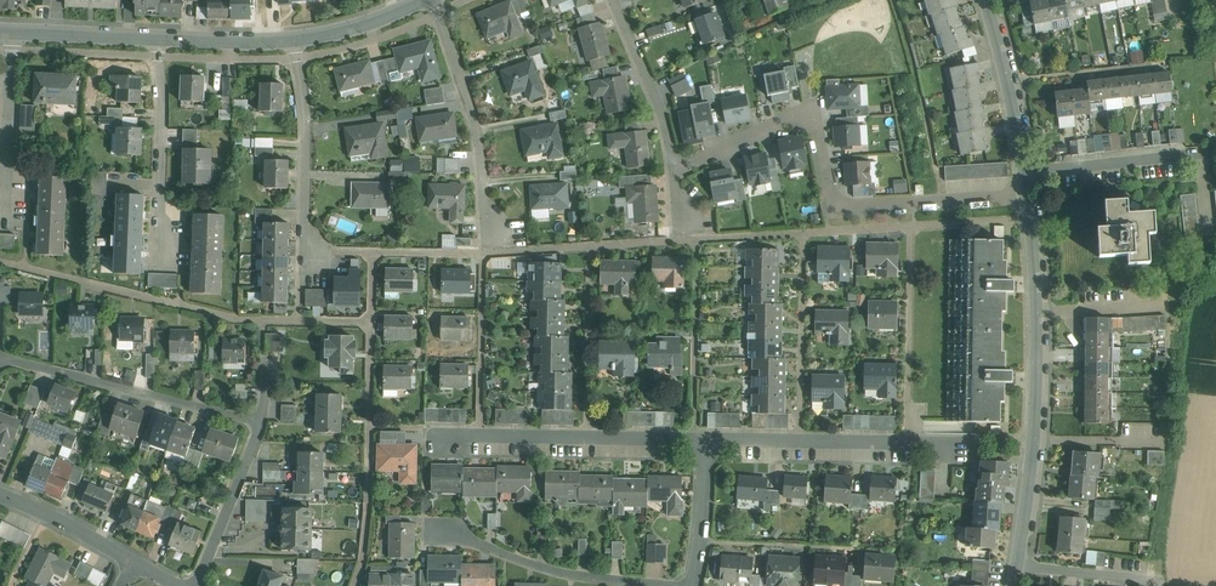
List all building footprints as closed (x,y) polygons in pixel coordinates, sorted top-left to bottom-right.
[(4,7),(4,8),(14,8),(14,0),(0,0),(0,6),(4,7)] [(135,3),(137,3),(136,15),(146,15),(146,11),(161,12),(161,0),(135,0),(135,3)] [(161,12),(160,16),(183,17),(183,8),(185,7),(185,3),(183,2),(184,0),(161,0),(161,12)] [(209,0),(209,19),(209,20),(232,19),(231,0),(223,0),(209,0)] [(232,19),(249,19),(249,7),(249,0),(231,0),(232,19)] [(521,14),(528,11),(524,0),(515,0),(521,14)] [(771,15),(794,7),(791,0),(766,0),(771,15)] [(931,14),(933,14),(955,7),(957,6),(955,0),(927,0),(931,14)] [(1030,1),(1035,24),(1051,21),(1047,0),(1036,0),(1030,1)] [(1051,21),(1068,18),(1066,11),(1064,0),(1047,0),(1051,21)] [(1066,11),(1083,8),(1081,0),(1064,0),(1066,11)] [(1151,2),(1152,9),(1167,6),(1165,0),(1163,0),(1151,2)] [(510,2),(477,15),(487,38),(507,30),(510,38),(522,33),(510,2)] [(589,3),(579,7),(582,16),(593,13),(596,12),(593,4),(590,5),(589,3)] [(1167,6),(1152,9),(1154,16),(1168,13),(1167,6)] [(955,7),(933,14),(940,34),(942,33),(963,27),(966,26),(964,18),(959,19),(955,7)] [(582,16),(580,17),(583,26),(596,23),(593,13),(582,16)] [(716,13),(698,19),(707,43),(724,37),(716,13)] [(1168,13),(1154,16),(1155,22),(1169,19),(1168,13)] [(583,26),(579,28),(589,61),(608,56),(598,22),(596,23),(583,26)] [(663,24),(647,29),(650,37),(666,31),(663,24)] [(963,27),(942,33),(948,54),(974,46),(972,38),(967,39),(963,27)] [(431,40),(395,49),(397,57),(401,71),(402,71),(423,66),(427,80),(440,76),(431,40)] [(542,45),(528,49),(531,57),(544,52),(542,45)] [(1132,63),(1144,61),(1142,49),(1130,52),(1132,63)] [(1105,52),(1097,53),(1099,64),(1107,62),(1105,52)] [(397,57),(383,60),(387,74),(389,82),(403,78),(402,71),(401,71),(397,57)] [(383,60),(376,62),(379,76),(387,74),(383,60)] [(369,61),(336,69),(341,90),(374,82),(369,61)] [(533,61),(504,71),(511,92),(528,86),(532,98),(545,94),(533,61)] [(979,62),(964,66),(966,74),(976,71),(981,70),(979,62)] [(795,66),(784,68),(784,71),(785,71),(788,90),(792,89),(799,87),(795,66)] [(964,66),(952,68),(957,90),(966,88),(979,85),(976,71),(966,74),(964,66)] [(616,67),(602,69),(604,79),(618,76),(616,67)] [(784,71),(773,74),(772,71),(760,74),(764,92),(767,91),(768,96),(771,96),(773,104),(791,100),(788,90),(785,71),(784,71)] [(1170,72),(1153,74),(1155,94),(1172,92),(1170,72)] [(78,76),(36,74),(34,104),(76,106),(78,76)] [(205,76),(183,74),(182,100),(203,101),(205,76)] [(387,74),(379,76),(381,84),(389,82),(387,74)] [(1153,74),(1136,76),(1138,96),(1155,94),(1153,74)] [(141,76),(112,75),(112,87),(116,87),(116,91),(120,91),(119,102),(140,103),(141,76)] [(604,79),(591,81),(594,97),(605,95),(608,113),(629,109),(623,76),(618,76),(604,79)] [(684,76),(670,82),(676,96),(690,89),(684,76)] [(1136,76),(1120,78),(1122,98),(1138,96),(1136,76)] [(1120,78),(1103,80),(1106,99),(1122,98),(1120,78)] [(1103,80),(1087,81),(1087,89),(1088,89),(1089,101),(1090,101),(1106,99),(1103,80)] [(285,84),(262,84),(261,112),(284,112),(285,84)] [(979,85),(966,88),(968,95),(978,93),(983,92),(982,84),(979,85)] [(711,85),(700,87),(703,104),(707,103),(708,105),(715,104),(711,85)] [(858,86),(827,88),(828,109),(846,108),(860,107),(858,86)] [(443,87),(425,89),(427,98),(429,97),(429,96),(444,94),(443,87)] [(968,95),(966,88),(957,90),(955,90),(959,111),(968,109),(981,106),(978,93),(968,95)] [(1087,89),(1071,91),(1074,116),(1091,114),(1090,101),(1089,101),(1088,89),(1087,89)] [(1071,91),(1054,92),(1057,118),(1074,116),(1071,91)] [(444,94),(429,96),(429,97),(430,105),(446,102),(444,94)] [(745,96),(722,100),(722,103),(725,117),(726,124),(750,119),(745,96)] [(694,110),(681,113),(687,145),(701,142),(701,139),(714,136),(708,105),(707,103),(703,104),(693,106),(694,110)] [(722,103),(715,104),(718,118),(725,117),(722,103)] [(35,106),(21,106),(20,137),(34,138),(35,106)] [(860,107),(846,108),(847,118),(858,117),(869,117),(868,106),(860,107)] [(981,106),(968,109),(970,117),(980,115),(985,113),(983,106),(981,106)] [(123,108),(107,107),(107,116),(123,117),(123,108)] [(959,111),(956,112),(961,133),(970,131),(983,128),(980,115),(970,117),(968,109),(959,111)] [(395,110),(379,112),(380,121),(397,118),(395,110)] [(565,110),(552,113),(553,119),(566,117),(565,110)] [(453,112),(415,117),(418,142),(457,136),(453,112)] [(847,118),(836,119),(836,127),(858,126),(858,117),(847,118)] [(626,133),(642,131),(641,120),(625,122),(626,133)] [(391,124),(392,136),(406,135),(405,122),(391,124)] [(558,123),(524,128),(527,151),(550,147),(552,156),(563,154),(558,123)] [(383,125),(348,130),(352,155),(352,152),(375,148),(377,158),(388,156),(383,125)] [(836,127),(834,128),(836,147),(843,147),(844,150),(852,149),(852,146),(860,146),(858,126),(836,127)] [(142,128),(118,127),(117,153),(141,154),(142,128)] [(983,128),(970,131),(972,139),(982,137),(987,135),(985,127),(983,128)] [(199,130),(184,129),(184,144),(198,144),(199,130)] [(650,166),(646,131),(642,131),(626,133),(609,136),(608,137),(613,136),(614,149),(626,147),(628,168),(650,166)] [(982,137),(972,139),(970,131),(961,133),(958,133),(963,155),(985,150),(982,137)] [(1119,133),(1109,134),(1110,137),(1111,150),(1121,150),(1120,136),(1119,133)] [(1143,133),(1136,134),(1137,148),(1144,147),(1143,133)] [(1126,135),(1120,136),(1121,150),(1128,149),(1126,135)] [(801,138),(779,142),(783,164),(784,168),(788,167),(789,170),(803,168),(802,164),(806,163),(801,138)] [(1093,138),(1087,139),(1088,153),(1095,152),(1093,138)] [(1087,139),(1077,140),(1078,154),(1088,153),(1087,139)] [(1069,141),(1071,155),(1078,154),(1077,140),(1069,141)] [(779,144),(772,145),(776,165),(783,164),(779,144)] [(274,148),(257,148),(257,156),(274,156),(274,148)] [(211,149),(186,149),(185,182),(210,183),(211,149)] [(765,154),(745,158),(750,184),(755,183),(756,186),(766,184),(765,181),(770,180),(769,171),(765,154)] [(404,172),(419,171),(419,156),(403,157),(404,172)] [(462,158),(447,158),(446,173),(462,173),(462,158)] [(289,161),(268,161),(271,161),(270,186),(268,186),(267,187),(289,188),(289,161)] [(1007,162),(997,163),(998,178),(1008,177),(1007,162)] [(869,163),(845,164),(847,186),(853,185),(870,184),(869,163)] [(997,163),(986,164),(988,178),(998,178),(997,163)] [(976,164),(965,165),(966,180),(977,179),(976,164)] [(986,164),(976,164),(977,179),(988,178),(986,164)] [(575,179),(575,165),(560,166),(561,180),(575,179)] [(965,165),(954,166),(955,180),(966,180),(965,165)] [(955,180),(954,166),(944,166),(945,181),(955,180)] [(777,169),(769,171),(770,180),(773,192),(781,191),(777,169)] [(731,171),(711,175),(712,185),(715,201),(736,197),(733,181),(731,171)] [(651,174),(636,175),(636,186),(652,185),(651,174)] [(67,178),(40,177),(38,214),(66,215),(67,178)] [(746,200),(742,179),(733,181),(736,197),(737,202),(746,200)] [(893,192),(906,191),(905,179),(893,180),(893,192)] [(390,184),(354,183),(353,205),(390,207),(390,184)] [(568,183),(532,185),(533,208),(569,206),(568,183)] [(870,184),(853,185),(854,197),(876,196),(875,183),(870,184)] [(466,185),(430,185),(430,208),(453,208),(452,222),(464,223),(464,208),(465,208),(466,185)] [(636,186),(627,187),(629,223),(636,222),(637,223),(658,221),(656,185),(652,185),(636,186)] [(144,195),(117,194),(115,233),(143,234),(144,195)] [(1195,194),(1180,195),(1181,202),(1195,201),(1195,194)] [(1127,201),(1105,202),(1107,229),(1098,229),(1099,257),(1128,255),(1128,265),(1150,263),(1148,235),(1155,234),(1154,213),(1128,215),(1127,201)] [(1195,201),(1181,202),(1182,210),(1196,208),(1195,201)] [(1196,208),(1182,210),(1183,217),(1197,215),(1196,208)] [(66,215),(38,214),(37,255),(64,257),(66,215)] [(197,214),(195,253),(222,254),(223,215),(197,214)] [(1197,215),(1183,217),(1183,224),(1198,222),(1197,215)] [(1198,222),(1183,224),(1184,231),(1199,229),(1198,222)] [(273,223),(265,223),(265,230),(267,230),(267,238),(265,238),(289,239),(290,223),(273,223)] [(1199,229),(1184,231),(1185,238),(1200,237),(1199,229)] [(143,234),(115,233),(114,274),(142,275),(143,234)] [(0,234),(0,248),(14,249),(15,235),(0,234)] [(265,238),(265,245),(267,245),(267,253),(264,253),(264,254),(289,255),(289,239),(265,238)] [(472,238),(457,238),(456,248),(472,249),(472,238)] [(1003,241),(950,240),(948,331),(1001,332),(1002,292),(1002,280),(1003,241)] [(897,244),(868,244),(868,268),(886,268),(886,275),(897,275),(897,244)] [(850,247),(820,246),(819,273),(830,273),(830,275),(833,275),(833,274),(838,274),(838,280),(849,281),(850,247)] [(779,249),(746,249),(746,267),(776,268),(778,268),(778,259),(776,259),(776,250),(779,250),(779,249)] [(195,253),(193,291),(220,293),(222,254),(195,253)] [(289,255),(264,254),(264,261),(266,261),(266,269),(264,269),(264,270),(289,271),(289,255)] [(685,257),(654,257),(654,281),(666,282),(666,287),(684,287),(685,257)] [(637,260),(603,259),(603,283),(617,283),(617,294),(630,294),(630,283),(637,283),(637,260)] [(563,264),(530,263),(529,274),(541,274),(541,281),(560,281),(562,281),(562,274),(560,274),(560,265),(563,265),(563,264)] [(776,268),(746,267),(746,278),(757,278),(756,286),(776,286),(778,286),(778,278),(776,278),(776,268)] [(336,279),(336,306),(360,306),(360,269),(350,269),(350,279),(336,279)] [(289,271),(264,270),(264,277),(266,277),(266,285),(264,285),(288,286),(289,271)] [(414,270),(385,270),(385,291),(413,292),(414,270)] [(470,271),(442,270),(442,292),(470,292),(470,271)] [(178,274),(149,272),(149,286),(177,287),(178,274)] [(541,281),(529,281),(529,292),(541,292),(541,299),(562,299),(562,291),(560,291),(560,281),(541,281)] [(10,302),(11,285),(0,285),(0,302),(10,302)] [(288,286),(264,285),(264,293),(266,293),(266,301),(264,301),(264,302),(288,303),(288,286)] [(756,286),(745,285),(745,296),(756,297),(756,304),(778,304),(778,296),(775,296),(776,286),(756,286)] [(43,294),(21,294),(21,313),(42,313),(43,294)] [(541,299),(533,299),(533,309),(544,310),(544,317),(563,318),(565,318),(566,309),(564,309),(564,299),(563,299),(541,299)] [(879,303),(870,303),(869,327),(896,328),(897,305),(879,305),(879,303)] [(756,304),(751,304),(750,314),(761,314),(761,322),(780,322),(782,322),(782,315),(780,315),(781,304),(778,304),(756,304)] [(94,306),(71,306),(71,326),(94,326),(94,306)] [(849,311),(817,310),(816,333),(827,333),(827,334),(832,334),(832,333),(837,333),(837,344),(849,344),(849,311)] [(1158,315),(1150,316),(1151,330),(1159,330),(1158,315)] [(1165,315),(1158,315),(1159,330),(1166,329),(1165,315)] [(1143,316),(1136,317),(1137,331),(1144,331),(1143,316)] [(1150,316),(1143,316),(1144,331),(1151,330),(1150,316)] [(413,317),(385,317),(384,338),(413,339),(413,317)] [(544,317),(533,317),(533,328),(544,328),(544,336),(565,336),(565,328),(563,328),(563,318),(544,317)] [(1129,317),(1122,318),(1122,332),(1130,332),(1129,317)] [(1136,317),(1129,317),(1130,332),(1137,331),(1136,317)] [(470,318),(441,318),(441,339),(469,340),(470,318)] [(1109,319),(1086,318),(1086,332),(1108,332),(1109,319)] [(145,319),(122,319),(121,339),(118,339),(118,349),(133,349),(133,342),(144,342),(145,319)] [(761,322),(749,322),(749,340),(780,341),(782,341),(782,332),(780,332),(780,322),(761,322)] [(195,331),(171,330),(170,351),(194,352),(195,331)] [(1001,332),(948,331),(947,422),(999,423),(1000,383),(1000,371),(1001,332)] [(1086,332),(1085,347),(1108,347),(1114,347),(1114,332),(1108,332),(1086,332)] [(281,334),(266,334),(265,351),(281,352),(281,334)] [(354,337),(330,336),(329,367),(341,367),(341,374),(353,374),(353,353),(356,353),(356,341),(353,341),(354,337)] [(544,336),(537,336),(536,346),(548,346),(548,354),(567,354),(569,354),(569,346),(567,346),(567,336),(544,336)] [(681,342),(667,342),(667,337),(658,337),(657,343),(650,343),(649,363),(659,363),(659,368),(671,368),(671,375),(683,375),(683,355),(680,355),(681,342)] [(246,341),(224,340),(223,361),(238,361),(238,358),(245,358),(246,341)] [(780,341),(749,340),(749,351),(749,358),(753,358),(781,359),(781,351),(779,351),(780,341)] [(635,342),(601,341),(600,368),(613,369),(613,370),(621,370),(621,375),(634,375),(635,342)] [(1108,347),(1085,347),(1085,362),(1108,362),(1108,347)] [(104,349),(96,349),(95,365),(104,365),(104,349)] [(194,352),(170,351),(170,361),(194,362),(194,352)] [(155,354),(146,354),(146,378),(154,378),(155,354)] [(548,354),(536,354),(536,364),(548,365),(547,372),(568,372),(568,365),(567,364),(567,354),(548,354)] [(238,361),(223,361),(223,369),(245,370),(245,358),(238,358),(238,361)] [(781,359),(753,358),(753,369),(764,370),(764,377),(783,377),(786,377),(786,369),(783,369),(783,359),(781,359)] [(1108,362),(1085,362),(1085,377),(1108,378),(1108,362)] [(469,365),(440,365),(440,386),(468,387),(469,365)] [(897,366),(866,365),(865,389),(882,390),(882,398),(895,398),(896,383),(897,383),(897,380),(896,380),(897,366)] [(412,367),(384,366),(383,388),(384,388),(383,397),(398,397),(398,388),(412,388),(412,367)] [(205,370),(196,370),(195,390),(205,390),(205,370)] [(547,372),(540,372),(540,383),(552,383),(552,390),(570,391),(573,391),(573,383),(570,383),(571,372),(547,372)] [(844,376),(814,376),(814,400),(824,400),(824,402),(828,402),(828,400),(832,400),(832,408),(844,408),(844,376)] [(764,377),(753,377),(752,388),(764,388),(764,395),(783,395),(786,395),(786,387),(783,387),(783,377),(764,377)] [(1108,378),(1085,377),(1085,393),(1108,393),(1108,378)] [(46,391),(31,385),(24,403),(38,409),(46,391)] [(76,394),(56,386),(49,403),(69,411),(76,394)] [(247,390),(233,390),(233,398),(247,398),(247,390)] [(552,390),(540,390),(540,402),(551,402),(551,409),(543,409),(551,410),(559,410),(567,410),(573,410),(573,401),(570,401),(570,391),(552,390)] [(1108,393),(1085,393),(1085,408),(1108,408),(1108,393)] [(341,394),(318,394),(317,413),(340,414),(341,394)] [(764,395),(753,395),(753,406),(764,407),(764,414),(767,414),(774,414),(781,414),(785,414),(785,405),(783,405),(783,395),(764,395)] [(709,411),(720,410),(720,402),(709,402),(709,411)] [(145,413),(119,403),(115,415),(110,429),(135,438),(145,413)] [(297,405),(281,405),(281,413),(297,413),(297,405)] [(505,408),(496,408),(496,424),(504,424),(505,408)] [(1108,408),(1085,408),(1085,423),(1107,424),(1108,408)] [(82,422),(86,412),(77,409),(74,419),(82,422)] [(520,409),(512,409),(512,424),(520,425),(520,409)] [(529,409),(520,409),(520,425),(528,425),(529,409)] [(551,410),(543,409),(542,425),(551,425),(551,410)] [(559,410),(551,410),(551,425),(559,425),(559,410)] [(567,410),(559,410),(559,425),(567,425),(567,410)] [(115,415),(104,411),(97,431),(108,435),(110,429),(115,415)] [(640,412),(625,411),(625,426),(640,426),(640,412)] [(648,412),(640,412),(640,426),(648,426),(648,412)] [(656,412),(648,412),(648,426),(655,426),(656,412)] [(664,412),(656,412),(655,426),(663,426),(664,412)] [(674,412),(664,412),(663,426),(674,427),(674,412)] [(29,413),(23,427),(30,429),(34,418),(35,415),(29,413)] [(297,413),(281,413),(281,420),(297,421),(297,413)] [(340,414),(317,413),(317,432),(340,433),(340,414)] [(741,413),(730,413),(729,428),(741,428),(741,413)] [(178,421),(159,415),(153,433),(151,441),(152,441),(160,444),(161,441),(170,444),(177,423),(178,421)] [(853,415),(844,415),(843,430),(853,430),(853,415)] [(861,415),(853,415),(853,430),(861,430),(861,415)] [(869,415),(861,415),(861,430),(869,430),(869,415)] [(877,416),(869,415),(869,430),(877,431),(877,416)] [(0,416),(0,457),(7,459),(21,425),(0,416)] [(885,416),(877,416),(877,431),(885,431),(885,416)] [(896,416),(885,416),(885,431),(896,431),(896,416)] [(53,426),(34,418),(30,429),(29,432),(48,440),(52,428),(53,426)] [(195,429),(177,423),(170,444),(168,449),(186,456),(187,456),(189,448),(195,429)] [(60,432),(52,428),(48,440),(63,446),(66,437),(59,434),(60,432)] [(239,438),(211,429),(203,452),(231,462),(239,438)] [(146,431),(140,448),(149,451),(152,441),(151,441),(153,433),(146,431)] [(396,432),(381,431),(381,440),(396,440),(396,432)] [(77,437),(68,433),(66,437),(63,446),(72,450),(77,437)] [(415,446),(379,446),(379,469),(402,469),(402,481),(414,482),(415,446)] [(196,450),(189,448),(187,456),(186,456),(183,462),(191,465),(196,450)] [(204,453),(196,450),(191,465),(199,468),(204,453)] [(1156,451),(1147,450),(1147,465),(1156,465),(1156,451)] [(1165,451),(1156,451),(1156,465),(1165,465),(1165,451)] [(323,453),(300,453),(300,471),(323,472),(323,453)] [(1099,455),(1073,453),(1071,475),(1094,477),(1098,477),(1099,455)] [(1008,455),(993,454),(993,455),(993,461),(1008,462),(1008,455)] [(44,460),(38,457),(27,486),(44,493),(56,463),(56,462),(45,457),(44,460)] [(984,461),(981,461),(980,473),(983,474),(983,480),(980,480),(979,488),(976,488),(975,502),(1000,503),(1003,503),(1004,486),(1007,487),(1008,479),(1007,479),(1008,462),(993,461),(984,461)] [(62,466),(56,463),(44,493),(61,499),(71,473),(61,469),(62,466)] [(463,466),(432,466),(432,490),(433,490),(433,489),(443,489),(443,488),(463,488),(463,469),(463,466)] [(84,470),(77,467),(70,483),(79,486),(84,470)] [(531,468),(497,467),(497,471),(497,490),(519,490),(518,500),(530,501),(530,491),(531,491),(531,468)] [(936,469),(921,468),(919,498),(934,499),(936,469)] [(497,471),(474,470),(474,469),(463,469),(463,488),(463,493),(497,494),(497,490),(497,471)] [(281,471),(264,471),(264,479),(281,479),(281,471)] [(323,472),(300,471),(300,482),(296,482),(296,493),(323,494),(323,472)] [(579,472),(547,472),(547,471),(546,471),(545,494),(579,495),(579,475),(580,471),(579,471),(579,472)] [(141,475),(133,472),(126,489),(134,492),(141,475)] [(612,476),(579,475),(579,495),(579,499),(613,500),(613,480),(613,475),(612,475),(612,476)] [(851,478),(828,476),(828,475),(826,475),(825,496),(835,497),(834,499),(850,500),(850,494),(851,491),(852,488),(851,487),(852,477),(851,477),(851,478)] [(1094,477),(1071,475),(1070,498),(1092,499),(1094,477)] [(766,479),(739,476),(737,498),(764,500),(765,500),(765,490),(766,479)] [(806,479),(785,477),(785,476),(783,496),(784,496),(792,497),(805,498),(804,498),(805,498),(807,478),(806,478),(806,479)] [(895,479),(873,477),(873,476),(872,476),(870,495),(870,497),(887,498),(887,496),(895,497),(895,490),(896,490),(896,487),(896,478),(895,478),(895,479)] [(682,478),(647,477),(647,481),(647,499),(669,499),(681,499),(682,478)] [(85,479),(76,499),(82,502),(90,484),(91,485),(92,482),(85,479)] [(647,481),(613,480),(613,500),(613,514),(622,514),(622,504),(647,505),(647,499),(647,481)] [(91,485),(90,484),(82,502),(106,512),(114,495),(91,485)] [(773,490),(765,490),(765,500),(764,500),(764,504),(771,505),(773,490)] [(780,491),(773,490),(771,505),(779,506),(780,491)] [(579,495),(545,494),(545,500),(558,500),(558,506),(577,507),(579,504),(579,499),(579,495)] [(862,495),(850,494),(850,500),(850,503),(849,503),(848,508),(861,509),(862,495)] [(148,501),(132,495),(126,510),(124,509),(120,518),(123,519),(120,525),(137,531),(146,509),(148,501)] [(870,495),(862,495),(861,509),(869,510),(870,497),(870,495)] [(430,498),(422,497),(421,513),(430,513),(430,498)] [(805,498),(792,497),(792,505),(804,506),(805,498),(804,498),(805,498)] [(266,500),(246,499),(246,520),(266,521),(266,500)] [(681,499),(669,499),(669,517),(681,517),(681,499)] [(1111,501),(1095,500),(1095,508),(1110,509),(1111,501)] [(166,508),(148,501),(146,509),(137,531),(155,538),(156,534),(158,535),(162,525),(160,524),(162,521),(167,508),(166,508)] [(1000,503),(975,502),(974,528),(995,530),(998,530),(1000,503)] [(176,509),(167,506),(166,508),(167,508),(162,521),(170,524),(176,509)] [(633,507),(634,517),(647,517),(646,506),(633,507)] [(310,509),(284,508),(283,509),(282,519),(283,521),(284,521),(284,525),(282,525),(280,526),(280,531),(282,533),(284,533),(284,537),(283,537),(282,538),(282,548),(283,550),(309,550),(310,509)] [(1110,509),(1095,508),(1094,516),(1110,517),(1110,509)] [(183,512),(176,509),(170,524),(176,527),(178,523),(179,523),(183,512)] [(497,513),(488,513),(488,529),(496,529),(497,513)] [(401,516),(386,515),(386,524),(390,524),(390,523),(401,523),(401,516)] [(1083,519),(1061,517),(1059,535),(1082,537),(1083,519)] [(3,521),(0,526),(0,536),(5,539),(12,526),(3,521)] [(179,523),(178,523),(176,527),(169,545),(193,554),(202,533),(179,523)] [(401,523),(390,523),(390,524),(389,558),(413,558),(414,523),(401,523)] [(18,529),(12,526),(5,539),(12,542),(18,529)] [(547,528),(538,528),(537,544),(547,544),(547,528)] [(974,528),(967,528),(966,538),(970,539),(969,546),(994,548),(995,530),(974,528)] [(25,532),(18,529),(12,542),(18,545),(25,532)] [(25,532),(18,545),(25,548),(31,535),(25,532)] [(1082,537),(1059,535),(1058,552),(1081,554),(1082,537)] [(587,539),(579,539),(578,555),(587,555),(587,539)] [(622,542),(613,542),(612,559),(622,559),(622,542)] [(656,545),(646,545),(646,562),(656,562),(656,545)] [(665,545),(656,545),(656,562),(665,562),(665,545)] [(41,549),(26,578),(31,581),(42,585),(46,585),(53,572),(64,577),(71,564),(41,549)] [(1088,550),(1087,565),(1103,567),(1105,552),(1088,550)] [(895,557),(866,554),(864,579),(893,581),(895,557)] [(844,559),(817,557),(817,555),(816,555),(814,581),(842,584),(844,584),(844,575),(846,557),(845,557),(844,559)] [(428,556),(428,570),(429,570),(429,583),(445,583),(445,585),(462,585),(462,565),(462,556),(428,556)] [(753,559),(724,556),(723,565),(722,565),(720,581),(730,581),(750,583),(751,583),(752,575),(753,559)] [(770,557),(768,585),(769,585),(782,585),(784,558),(770,557)] [(799,559),(784,558),(782,585),(797,585),(799,559)] [(315,559),(298,559),(297,574),(314,574),(315,559)] [(989,561),(973,560),(972,567),(989,568),(989,561)] [(94,568),(81,561),(74,574),(87,581),(94,568)] [(462,565),(462,585),(496,585),(496,566),(462,565)] [(94,568),(87,581),(94,584),(100,571),(94,568)] [(264,570),(264,572),(261,571),(259,577),(262,578),(259,585),(281,585),(284,577),(264,570)] [(421,570),(420,585),(422,585),(428,585),(429,583),(429,570),(428,570),(421,570)] [(94,584),(97,585),(101,585),(107,574),(100,571),(94,584)] [(972,571),(971,585),(988,585),(989,572),(972,571)] [(390,574),(390,576),(370,575),(370,585),(413,585),(413,574),(405,574),(404,574),(402,574),(390,574)] [(750,583),(750,585),(759,585),(760,575),(752,575),(751,583),(750,583)] [(844,575),(844,584),(842,584),(842,585),(852,585),(852,575),(844,575)] [(852,575),(852,585),(860,585),(861,576),(852,575)]
